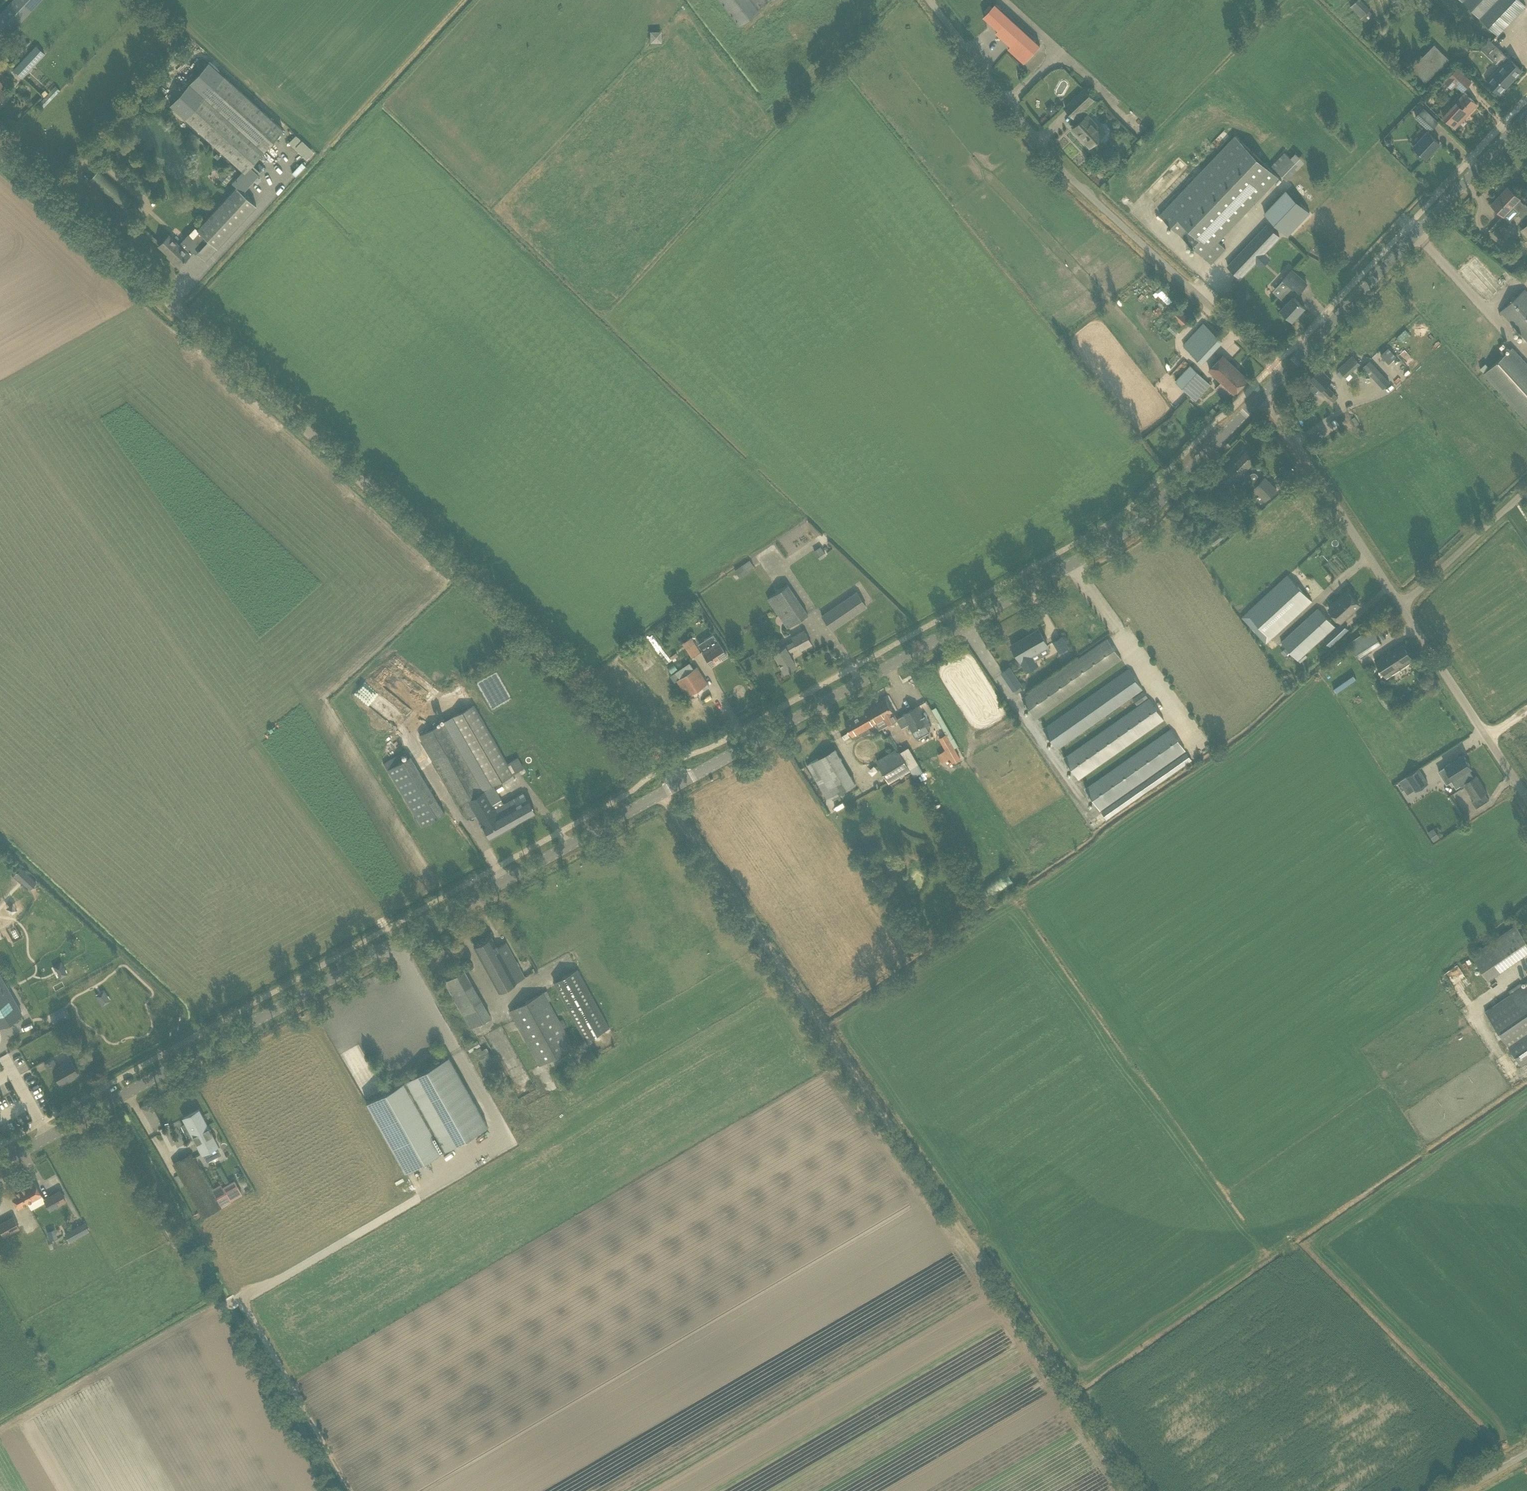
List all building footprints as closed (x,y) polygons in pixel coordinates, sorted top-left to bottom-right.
[(0,13),(0,37),(3,40),(40,0),(12,0),(0,13)] [(739,25),(770,0),(720,0),(739,25)] [(1351,6),(1362,18),(1371,9),(1362,0),(1358,0),(1351,6)] [(1497,34),(1525,5),(1520,0),(1462,0),(1497,34)] [(1041,44),(995,2),(983,16),(997,29),(995,33),(1010,45),(1008,48),(1024,63),(1041,44)] [(659,41),(659,30),(649,30),(649,41),(659,41)] [(184,39),(174,53),(183,59),(193,45),(184,39)] [(1487,81),(1492,86),(1499,93),(1521,69),(1509,58),(1502,52),(1502,51),(1490,40),(1482,49),(1498,64),(1499,62),(1502,65),(1487,81)] [(1449,59),(1435,44),(1411,68),(1425,82),(1439,68),(1442,71),(1449,63),(1447,61),(1449,59)] [(13,69),(23,78),(45,54),(35,45),(13,69)] [(235,185),(242,192),(259,174),(250,166),(283,129),(208,62),(170,104),(246,173),(235,185)] [(1471,81),(1464,74),(1465,73),(1458,66),(1444,80),(1451,87),(1455,83),(1463,90),(1471,81)] [(1094,99),(1085,89),(1065,107),(1074,117),(1075,116),(1080,122),(1073,128),(1090,146),(1105,132),(1088,114),(1089,113),(1084,108),(1094,99)] [(1442,115),(1447,120),(1455,127),(1477,104),(1464,92),(1442,115)] [(1438,122),(1423,108),(1415,116),(1430,130),(1438,122)] [(1413,146),(1418,151),(1426,158),(1440,143),(1427,131),(1413,146)] [(304,158),(312,150),(294,133),(286,141),(304,158)] [(1234,135),(1160,214),(1211,264),(1226,249),(1218,241),(1279,177),(1234,135)] [(1287,180),(1300,166),(1284,152),(1271,165),(1287,180)] [(231,165),(219,178),(226,184),(238,171),(231,165)] [(122,211),(133,198),(99,168),(88,180),(122,211)] [(256,205),(242,192),(235,185),(236,187),(197,229),(200,232),(193,239),(188,234),(179,245),(168,235),(159,245),(171,256),(169,258),(170,259),(170,262),(174,266),(177,265),(178,266),(193,250),(196,252),(198,249),(207,257),(256,205)] [(1499,211),(1509,221),(1517,212),(1522,216),(1526,211),(1526,205),(1525,203),(1524,204),(1519,199),(1520,198),(1508,187),(1491,204),(1499,211)] [(1288,236),(1310,211),(1286,189),(1263,212),(1288,236)] [(132,220),(127,225),(132,229),(137,225),(132,220)] [(1266,226),(1231,262),(1224,269),(1236,280),(1277,237),(1266,226)] [(1287,285),(1279,294),(1288,302),(1281,309),(1292,320),(1304,307),(1294,296),(1295,295),(1299,290),(1306,283),(1292,270),(1285,277),(1282,280),(1287,285)] [(1524,286),(1499,309),(1526,341),(1526,289),(1524,286)] [(1236,290),(1234,299),(1241,300),(1243,292),(1236,290)] [(1182,324),(1188,318),(1178,308),(1173,314),(1182,324)] [(1183,345),(1201,362),(1222,341),(1203,323),(1183,345)] [(1347,345),(1333,357),(1339,363),(1353,351),(1347,345)] [(1388,346),(1379,353),(1386,363),(1395,356),(1388,346)] [(1484,373),(1526,421),(1526,364),(1512,347),(1484,373)] [(1247,379),(1222,355),(1209,369),(1234,393),(1247,379)] [(1338,369),(1345,377),(1360,363),(1353,356),(1338,369)] [(1369,360),(1363,366),(1375,380),(1382,388),(1389,382),(1382,374),(1369,360)] [(1210,384),(1190,365),(1175,381),(1196,400),(1210,384)] [(1332,379),(1319,367),(1309,378),(1313,382),(1310,385),(1310,389),(1314,393),(1317,393),(1320,389),(1333,402),(1338,397),(1326,385),(1332,379)] [(1240,475),(1245,480),(1258,493),(1253,498),(1259,504),(1264,499),(1265,499),(1276,488),(1265,476),(1259,482),(1256,479),(1257,478),(1258,476),(1257,474),(1256,473),(1254,472),(1252,472),(1250,474),(1246,469),(1255,460),(1244,449),(1232,460),(1243,472),(1240,475)] [(1232,460),(1220,473),(1231,484),(1237,478),(1241,483),(1245,480),(1240,475),(1243,472),(1232,460)] [(1226,535),(1219,526),(1205,537),(1213,546),(1226,535)] [(820,546),(814,551),(820,559),(826,555),(820,546)] [(732,568),(736,576),(753,567),(748,559),(732,568)] [(1298,575),(1302,571),(1298,567),(1294,571),(1298,575)] [(1265,644),(1312,602),(1287,574),(1241,617),(1265,644)] [(767,598),(787,628),(807,614),(787,584),(767,598)] [(831,630),(866,606),(856,592),(822,616),(831,630)] [(1347,592),(1340,598),(1329,609),(1341,621),(1359,604),(1347,592)] [(1322,638),(1323,639),(1336,627),(1318,607),(1280,642),(1297,661),(1322,638)] [(1323,639),(1329,646),(1348,629),(1341,622),(1336,627),(1323,639)] [(1348,643),(1358,658),(1381,643),(1370,628),(1348,643)] [(793,640),(791,641),(771,652),(782,673),(796,666),(788,652),(797,647),(798,651),(811,643),(806,635),(803,629),(791,636),(793,640)] [(1011,645),(1021,662),(1022,662),(1027,672),(1039,665),(1034,655),(1049,646),(1039,629),(1011,645)] [(702,651),(705,656),(711,665),(727,655),(713,634),(698,644),(702,650),(702,651)] [(1060,653),(1068,648),(1061,636),(1053,641),(1060,653)] [(1037,719),(1121,659),(1107,638),(1021,697),(1037,719)] [(685,648),(691,657),(700,651),(694,642),(685,648)] [(1402,644),(1394,650),(1376,661),(1387,678),(1393,675),(1392,674),(1413,661),(1402,644)] [(707,683),(701,674),(697,667),(694,669),(690,662),(676,671),(680,678),(677,680),(687,696),(707,683)] [(1009,667),(1002,671),(1000,673),(1012,691),(1020,686),(1009,667)] [(1143,689),(1128,668),(1043,728),(1058,749),(1143,689)] [(1137,704),(1148,697),(1143,691),(1132,698),(1137,704)] [(886,698),(867,709),(875,723),(879,730),(889,725),(890,724),(891,724),(892,724),(893,724),(894,724),(895,724),(895,723),(896,723),(896,722),(896,721),(898,720),(897,718),(893,712),(886,698)] [(1164,720),(1149,698),(1063,757),(1078,779),(1164,720)] [(514,773),(524,768),(518,757),(507,763),(474,703),(450,717),(451,717),(446,720),(420,734),(466,817),(467,819),(476,814),(484,829),(489,838),(534,813),(529,804),(526,799),(522,792),(511,799),(503,803),(501,798),(497,792),(493,785),(498,783),(499,782),(514,773)] [(917,705),(903,713),(909,723),(908,724),(915,737),(918,738),(929,732),(926,728),(921,717),(923,716),(922,714),(917,705)] [(875,723),(867,709),(845,722),(852,735),(861,731),(863,735),(871,731),(868,727),(875,723)] [(1186,750),(1170,728),(1085,788),(1100,810),(1186,750)] [(951,744),(944,748),(953,762),(960,759),(954,748),(951,744)] [(901,751),(910,769),(918,764),(909,747),(901,751)] [(808,764),(828,799),(855,783),(835,748),(808,764)] [(944,750),(938,754),(942,761),(949,758),(944,750)] [(878,762),(888,781),(908,769),(897,751),(878,762)] [(1192,760),(1186,752),(1101,811),(1107,819),(1192,760)] [(386,769),(421,826),(445,812),(410,756),(403,760),(399,753),(383,763),(387,769),(386,769)] [(1472,768),(1463,754),(1445,766),(1454,780),(1457,778),(1462,786),(1465,784),(1475,800),(1472,802),(1477,809),(1490,801),(1485,793),(1488,792),(1477,776),(1475,778),(1469,769),(1472,768)] [(1428,783),(1419,768),(1406,776),(1415,791),(1428,783)] [(498,783),(493,785),(497,792),(503,789),(499,782),(498,783)] [(1427,833),(1433,842),(1439,838),(1433,829),(1427,833)] [(1472,954),(1489,979),(1505,968),(1526,952),(1526,941),(1515,924),(1488,943),(1472,954)] [(473,945),(499,991),(525,977),(505,942),(497,947),(491,936),(473,945)] [(60,961),(54,965),(61,977),(67,974),(60,961)] [(444,980),(471,1027),(490,1016),(463,969),(444,980)] [(586,1040),(609,1027),(577,969),(554,981),(586,1040)] [(21,1012),(0,974),(0,1024),(21,1012)] [(1511,994),(1485,1011),(1511,1050),(1522,1064),(1526,1061),(1526,983),(1511,994)] [(509,1011),(539,1065),(574,1046),(564,1027),(566,1026),(563,1019),(560,1021),(549,1001),(552,999),(547,990),(509,1011)] [(480,1047),(475,1050),(484,1066),(493,1060),(486,1047),(481,1050),(480,1047)] [(3,1066),(12,1061),(7,1053),(0,1057),(0,1061),(3,1066)] [(487,1125),(448,1056),(366,1102),(405,1171),(487,1125)] [(53,1058),(45,1063),(50,1073),(54,1070),(61,1084),(67,1080),(67,1079),(78,1073),(70,1059),(58,1065),(53,1058)] [(203,1152),(207,1160),(218,1155),(214,1147),(217,1145),(210,1131),(203,1118),(198,1109),(183,1117),(187,1124),(181,1127),(188,1139),(193,1136),(195,1140),(196,1140),(203,1153),(203,1152)] [(191,1153),(173,1163),(202,1217),(231,1201),(242,1195),(235,1180),(223,1187),(221,1184),(211,1189),(191,1153)] [(41,1194),(39,1190),(34,1181),(20,1189),(27,1202),(41,1194)] [(11,1194),(15,1203),(18,1207),(27,1202),(20,1189),(11,1194)] [(44,1199),(49,1209),(66,1201),(60,1190),(44,1199)] [(19,1227),(13,1217),(0,1224),(0,1229),(4,1236),(19,1227)] [(88,1231),(84,1222),(65,1233),(70,1241),(88,1231)] [(54,1229),(48,1231),(51,1240),(57,1238),(54,1229)]
